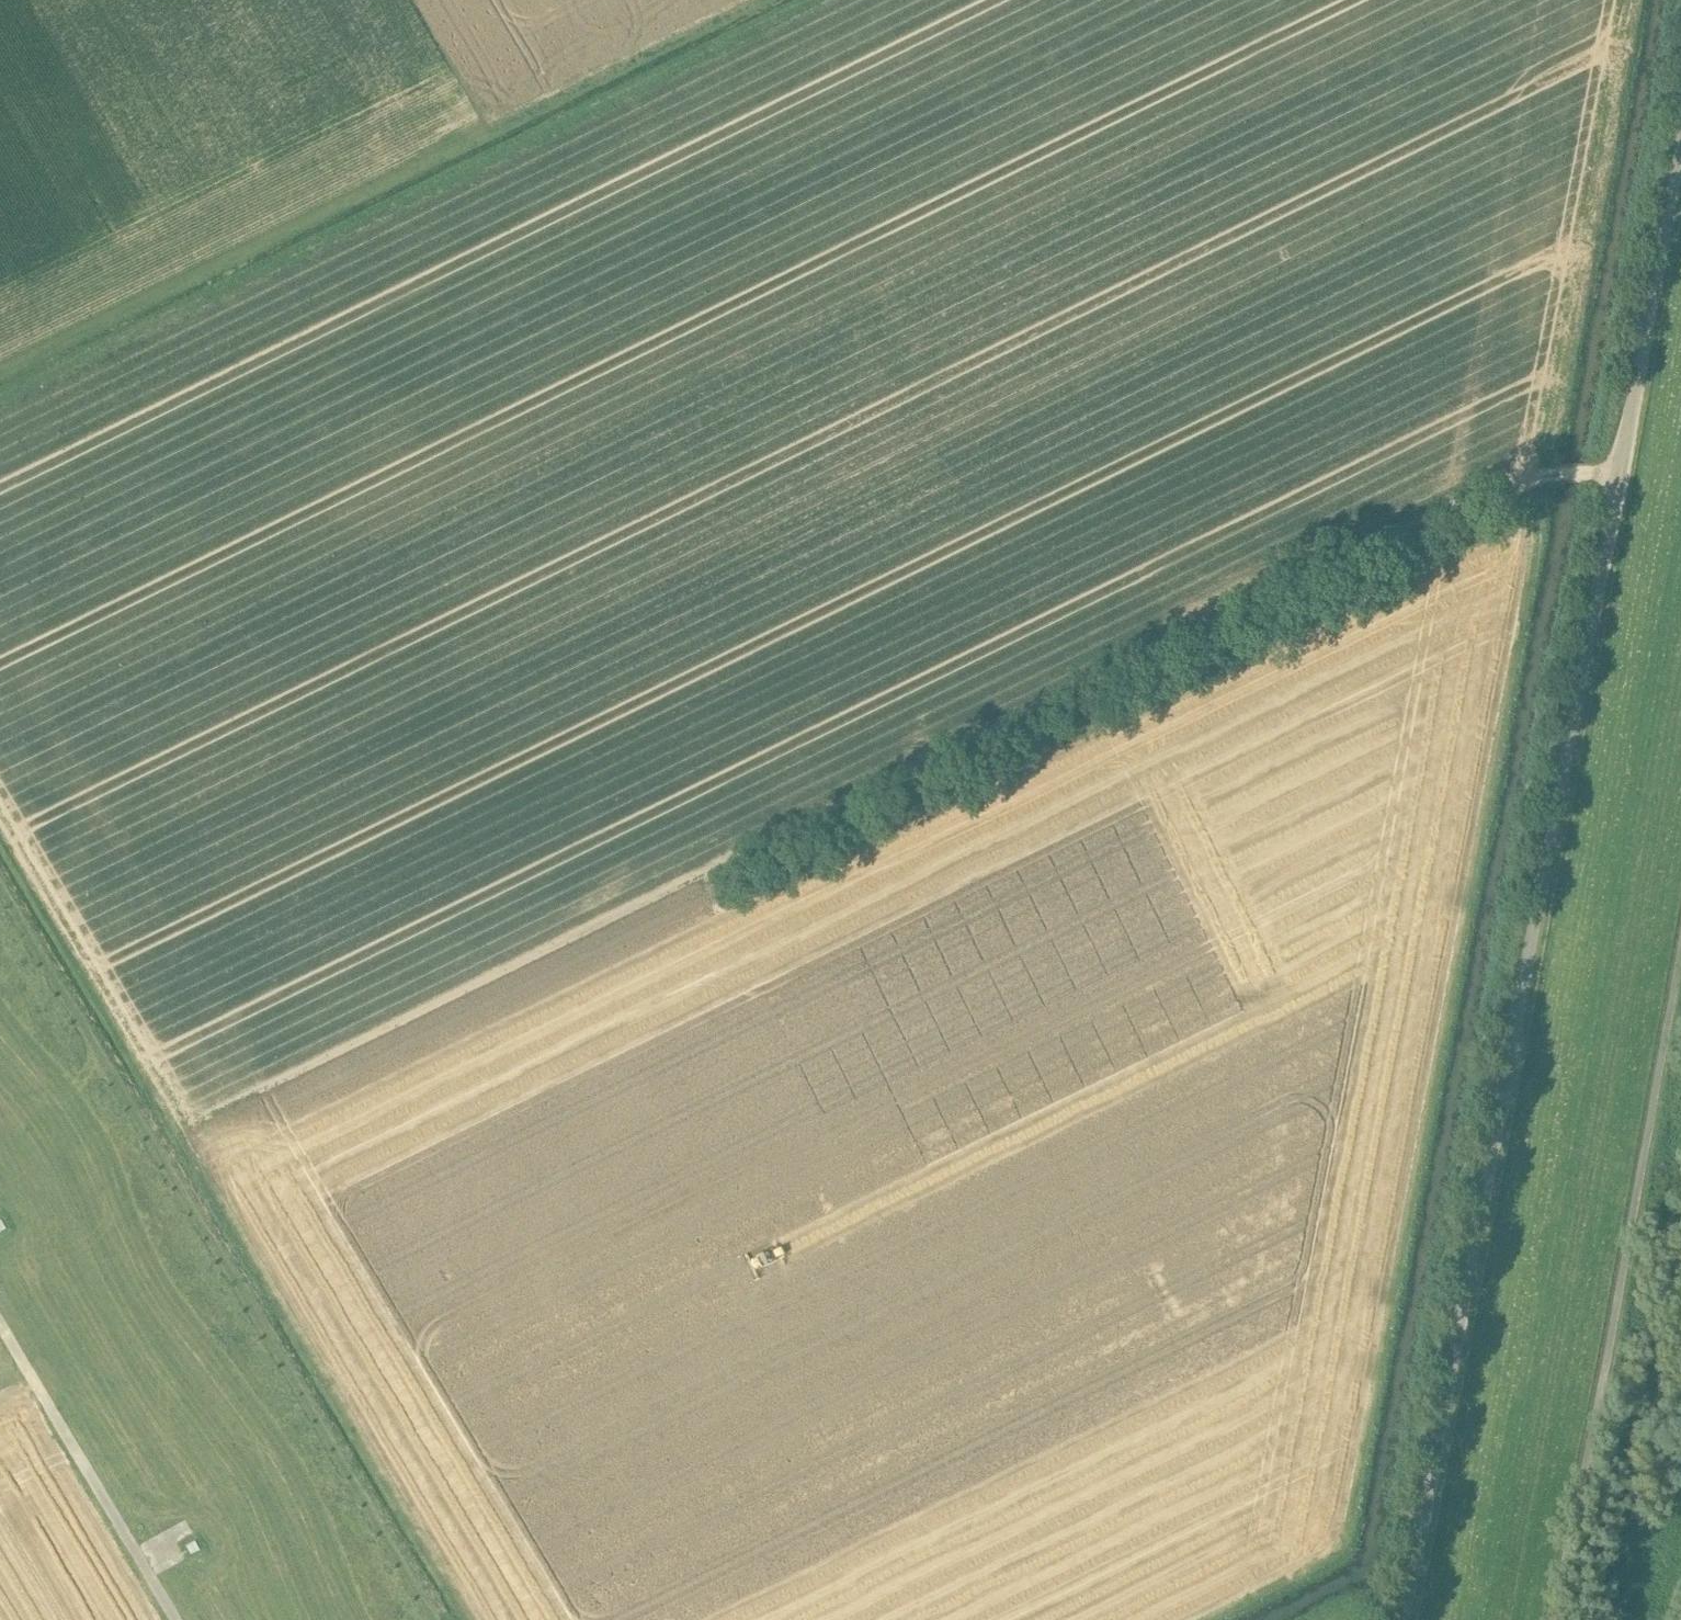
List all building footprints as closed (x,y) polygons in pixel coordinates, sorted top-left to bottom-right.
[(189,1549),(190,1551),(192,1555),(200,1550),(196,1541),(187,1545),(189,1549)]
